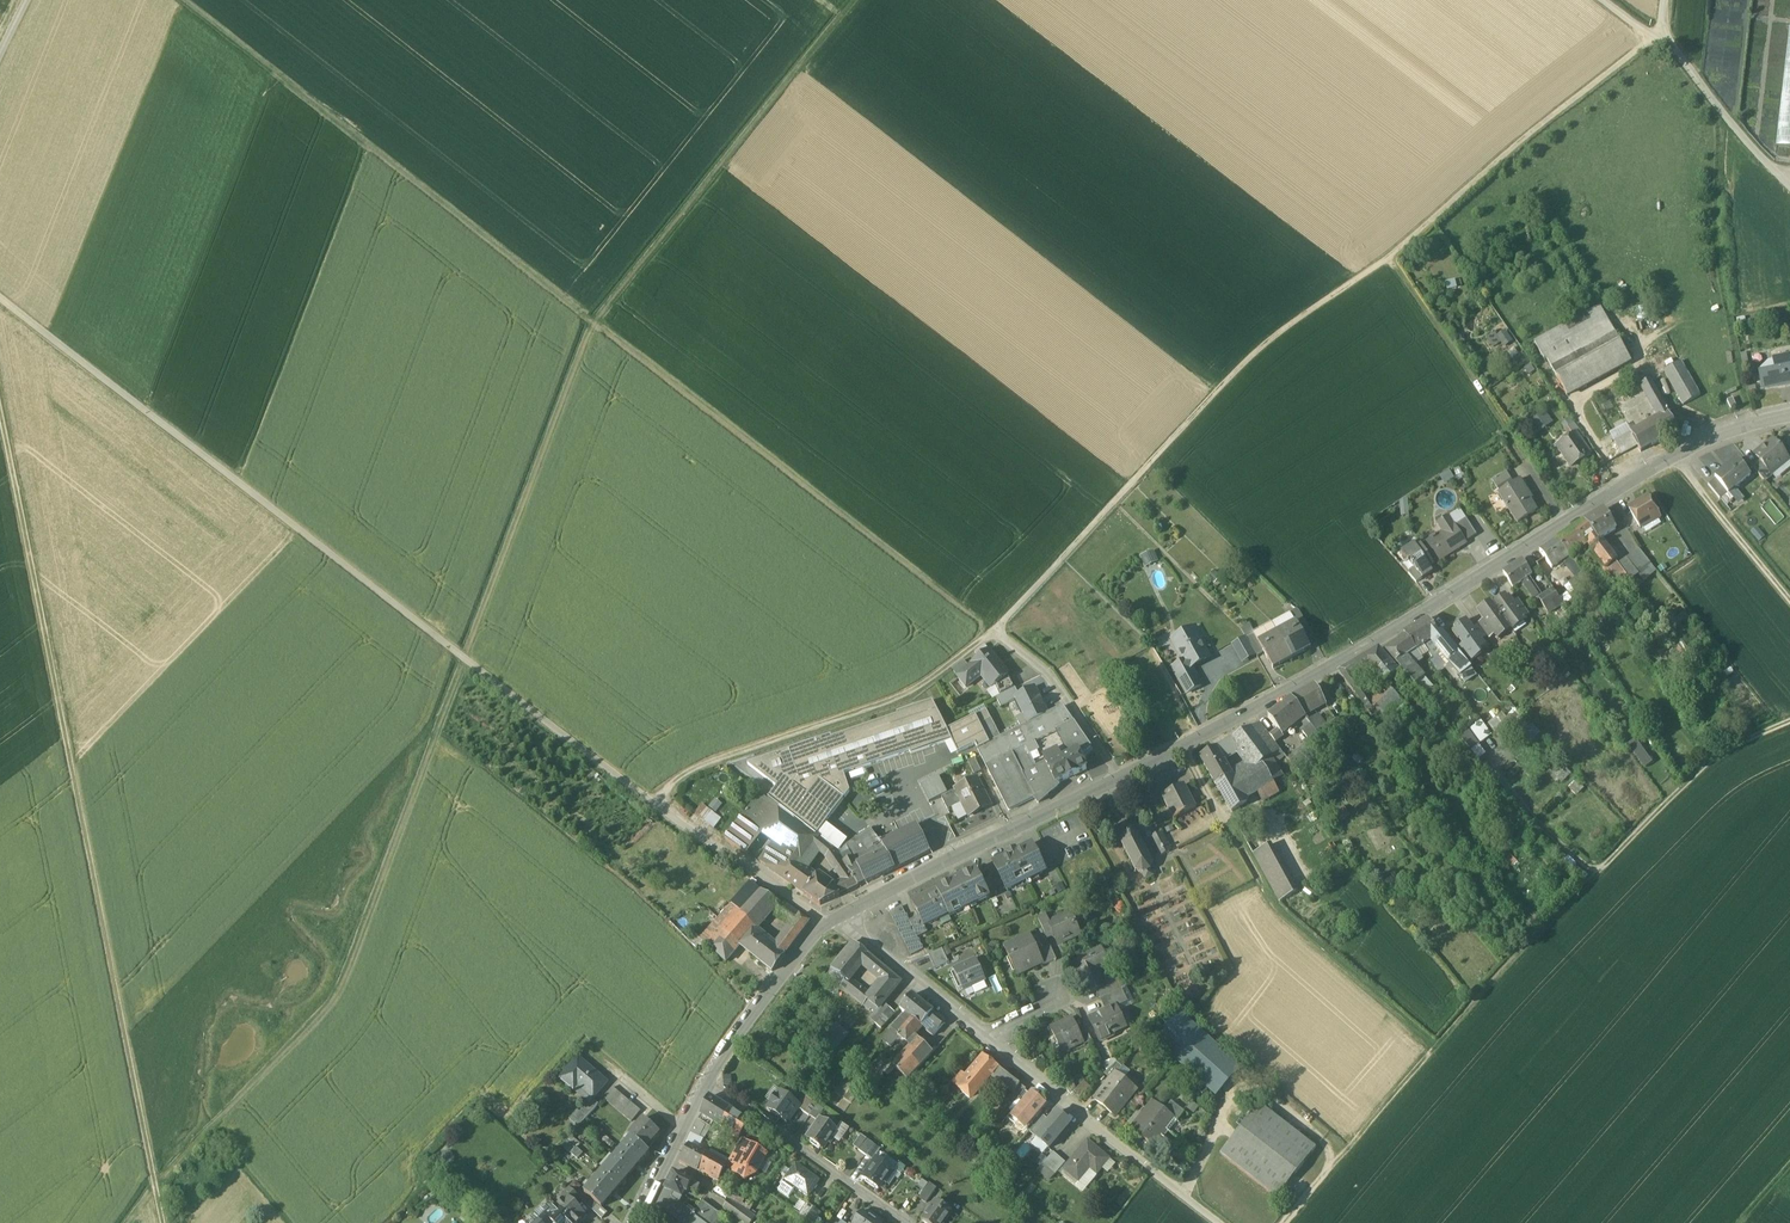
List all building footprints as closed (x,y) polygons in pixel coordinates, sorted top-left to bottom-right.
[(1776,145),(1789,147),(1789,27),(1776,145)] [(1455,280),(1446,282),(1448,290),(1457,288),(1455,280)] [(1601,306),(1535,342),(1544,359),(1547,358),(1557,378),(1621,343),(1601,306)] [(1507,327),(1488,337),(1497,357),(1510,350),(1513,356),(1520,352),(1507,327)] [(1621,343),(1557,378),(1567,396),(1631,361),(1621,343)] [(1530,359),(1525,351),(1519,355),(1514,348),(1508,352),(1518,367),(1530,359)] [(1773,360),(1768,361),(1759,371),(1763,390),(1785,385),(1785,386),(1789,385),(1789,368),(1788,356),(1773,360)] [(1680,361),(1664,371),(1683,405),(1700,396),(1680,361)] [(1668,414),(1649,381),(1642,384),(1661,417),(1668,414)] [(1737,407),(1733,399),(1727,401),(1731,409),(1737,407)] [(1529,421),(1535,433),(1553,423),(1547,411),(1529,421)] [(1661,417),(1632,434),(1638,445),(1641,451),(1678,431),(1668,414),(1661,417)] [(1691,431),(1704,425),(1700,416),(1687,422),(1691,431)] [(1590,454),(1576,433),(1556,446),(1571,466),(1585,457),(1585,458),(1590,454)] [(1631,433),(1614,442),(1621,455),(1638,445),(1632,434),(1631,433)] [(1773,440),(1765,447),(1766,448),(1756,456),(1760,460),(1770,473),(1771,473),(1775,470),(1776,471),(1777,470),(1780,468),(1782,467),(1783,465),(1784,464),(1783,463),(1788,459),(1773,440)] [(1737,460),(1715,478),(1715,479),(1726,491),(1734,485),(1736,487),(1750,475),(1737,460)] [(1770,473),(1760,460),(1752,466),(1766,483),(1773,476),(1771,473),(1770,473)] [(1507,472),(1493,481),(1500,492),(1514,484),(1507,472)] [(1715,479),(1708,485),(1719,497),(1726,491),(1715,479)] [(1500,492),(1498,494),(1506,506),(1507,506),(1518,523),(1536,511),(1526,494),(1528,492),(1520,480),(1514,484),(1500,492)] [(1648,497),(1629,509),(1640,528),(1660,516),(1648,497)] [(1398,516),(1409,515),(1408,498),(1397,499),(1398,516)] [(1605,509),(1584,521),(1598,540),(1616,529),(1605,509)] [(1422,546),(1434,565),(1453,552),(1452,551),(1458,547),(1459,549),(1466,544),(1465,542),(1455,527),(1449,517),(1438,524),(1443,533),(1422,546)] [(1477,535),(1466,519),(1455,527),(1465,542),(1477,535)] [(1598,540),(1584,521),(1557,539),(1568,554),(1570,557),(1573,555),(1572,554),(1586,544),(1585,542),(1586,542),(1593,551),(1601,543),(1598,540)] [(1557,539),(1540,551),(1551,566),(1560,559),(1568,554),(1557,539)] [(1434,565),(1422,546),(1421,545),(1418,542),(1401,553),(1403,556),(1404,556),(1406,559),(1409,563),(1411,562),(1412,564),(1413,567),(1414,566),(1415,569),(1418,572),(1420,575),(1421,575),(1423,579),(1433,572),(1430,568),(1433,566),(1434,566),(1435,566),(1434,565)] [(1617,560),(1604,542),(1601,543),(1593,551),(1603,565),(1601,566),(1604,570),(1606,569),(1606,568),(1615,561),(1617,560)] [(1639,549),(1618,565),(1626,576),(1630,582),(1652,565),(1639,549)] [(1155,550),(1141,555),(1145,566),(1158,561),(1155,550)] [(1570,557),(1568,554),(1560,559),(1575,578),(1584,572),(1583,572),(1575,563),(1570,557)] [(1589,567),(1581,558),(1575,563),(1583,572),(1589,567)] [(1522,560),(1503,572),(1512,584),(1519,580),(1521,581),(1532,574),(1522,560)] [(1618,565),(1615,561),(1606,568),(1606,569),(1612,576),(1611,579),(1614,583),(1617,583),(1626,576),(1618,565)] [(1418,572),(1415,569),(1409,573),(1417,583),(1423,579),(1421,575),(1420,575),(1418,572)] [(1575,578),(1570,583),(1579,596),(1583,594),(1593,586),(1584,572),(1575,578)] [(1539,595),(1529,581),(1524,584),(1534,598),(1539,595)] [(1553,589),(1540,599),(1549,613),(1563,604),(1553,589)] [(1513,605),(1508,598),(1507,599),(1505,597),(1494,605),(1511,630),(1524,620),(1513,605)] [(1529,615),(1519,600),(1513,605),(1524,619),(1529,615)] [(1511,630),(1494,605),(1491,602),(1478,612),(1485,621),(1495,634),(1498,639),(1500,639),(1497,635),(1508,627),(1511,631),(1511,630)] [(1300,611),(1297,609),(1290,614),(1293,617),(1296,622),(1302,633),(1309,629),(1300,611)] [(1290,614),(1272,623),(1278,633),(1296,622),(1293,617),(1290,614)] [(1442,631),(1438,634),(1428,619),(1413,628),(1424,645),(1431,640),(1441,653),(1460,675),(1459,676),(1460,677),(1461,676),(1471,669),(1472,668),(1469,664),(1457,649),(1442,631)] [(1467,620),(1455,628),(1456,630),(1452,632),(1458,640),(1459,639),(1463,645),(1457,649),(1469,664),(1475,660),(1471,655),(1478,650),(1479,652),(1486,647),(1473,629),(1467,620)] [(1495,634),(1485,621),(1479,625),(1488,637),(1487,637),(1489,639),(1495,634)] [(1272,622),(1253,633),(1259,643),(1278,633),(1272,623),(1272,622)] [(1296,622),(1278,633),(1291,657),(1303,650),(1304,652),(1311,648),(1302,633),(1296,622)] [(1488,637),(1479,625),(1473,629),(1482,641),(1487,637),(1488,637)] [(1424,645),(1413,628),(1404,633),(1407,637),(1386,651),(1396,663),(1407,656),(1417,650),(1422,657),(1429,653),(1424,645)] [(1194,629),(1186,633),(1184,633),(1181,635),(1180,637),(1176,639),(1182,649),(1178,651),(1186,665),(1175,671),(1187,693),(1201,685),(1191,667),(1209,657),(1194,629)] [(1253,633),(1246,636),(1257,654),(1258,657),(1265,654),(1259,643),(1253,633)] [(1278,633),(1259,643),(1265,654),(1273,668),(1280,665),(1279,663),(1291,657),(1278,633)] [(1242,663),(1257,654),(1246,636),(1232,645),(1242,663)] [(1431,640),(1424,645),(1429,653),(1433,658),(1441,653),(1431,640)] [(976,653),(980,657),(989,650),(985,645),(976,653)] [(1399,672),(1379,648),(1361,658),(1370,669),(1383,685),(1399,672)] [(1009,675),(989,650),(980,657),(972,663),(973,664),(969,667),(958,676),(967,688),(982,676),(992,688),(995,686),(1008,676),(1009,675)] [(1407,656),(1396,663),(1412,683),(1414,685),(1424,676),(1407,656)] [(1361,658),(1338,672),(1347,683),(1354,678),(1370,669),(1361,658)] [(953,671),(958,676),(969,667),(964,661),(953,671)] [(1471,669),(1461,676),(1465,683),(1476,676),(1471,669)] [(1008,676),(995,686),(1000,697),(1015,689),(1008,676)] [(1361,688),(1354,678),(1347,683),(1355,694),(1361,688)] [(1414,685),(1412,683),(1406,687),(1421,703),(1427,699),(1414,685)] [(1324,702),(1315,685),(1291,699),(1303,715),(1308,711),(1311,709),(1324,702)] [(1371,702),(1365,708),(1373,718),(1396,696),(1387,686),(1371,702)] [(1019,695),(1015,697),(1017,701),(1024,715),(1017,719),(1022,728),(1048,715),(1048,714),(1034,687),(1019,695)] [(1371,702),(1361,688),(1355,694),(1365,708),(1371,702)] [(1015,689),(1000,697),(997,699),(1001,709),(1017,701),(1015,697),(1019,695),(1015,689)] [(1396,696),(1373,718),(1391,724),(1408,707),(1396,696)] [(1291,699),(1268,717),(1281,733),(1303,715),(1291,699)] [(898,717),(832,739),(831,737),(789,751),(798,779),(794,785),(807,795),(818,779),(845,799),(850,792),(844,775),(910,752),(911,755),(952,741),(958,754),(976,745),(977,747),(978,746),(980,749),(989,744),(980,726),(991,720),(987,711),(947,731),(933,702),(897,714),(898,717)] [(1091,748),(1063,706),(1057,710),(1066,727),(1057,732),(1069,757),(1079,752),(1080,755),(1091,748)] [(980,749),(978,750),(987,767),(1026,747),(1057,731),(1057,732),(1066,727),(1057,710),(1048,714),(1048,715),(1022,728),(1001,739),(991,720),(980,726),(989,744),(980,749)] [(1314,719),(1308,711),(1303,715),(1311,725),(1316,722),(1314,719)] [(1328,726),(1321,714),(1314,719),(1316,722),(1320,731),(1328,726)] [(1533,727),(1521,714),(1517,718),(1529,731),(1533,727)] [(1336,722),(1328,726),(1320,731),(1327,744),(1343,735),(1336,722)] [(1480,722),(1461,739),(1471,750),(1490,736),(1480,722)] [(1241,747),(1253,769),(1281,752),(1260,724),(1236,737),(1241,747)] [(1320,737),(1311,725),(1303,731),(1312,743),(1320,737)] [(1057,731),(1026,747),(1036,768),(1042,765),(1044,759),(1044,758),(1058,751),(1060,756),(1064,754),(1066,758),(1069,757),(1057,732),(1057,731)] [(1236,737),(1225,744),(1230,753),(1235,750),(1241,747),(1236,737)] [(1312,743),(1306,748),(1314,760),(1329,748),(1320,737),(1312,743)] [(1628,749),(1641,769),(1652,761),(1639,742),(1628,749)] [(1225,744),(1201,757),(1217,785),(1223,781),(1225,785),(1233,781),(1222,762),(1224,761),(1222,757),(1230,753),(1225,744)] [(1026,747),(987,767),(1009,811),(1035,798),(1023,774),(1036,768),(1026,747)] [(1253,769),(1241,747),(1235,750),(1247,773),(1253,769)] [(1306,748),(1289,761),(1298,773),(1314,760),(1306,748)] [(768,800),(790,818),(807,795),(794,785),(798,779),(789,751),(748,765),(777,788),(768,800)] [(1064,754),(1060,756),(1058,751),(1044,758),(1044,759),(1057,784),(1087,769),(1080,755),(1079,752),(1069,757),(1066,758),(1064,754)] [(981,772),(975,759),(968,762),(975,775),(981,772)] [(1042,765),(1036,768),(1023,774),(1035,798),(1038,803),(1049,795),(1047,791),(1052,789),(1053,791),(1058,787),(1057,784),(1044,759),(1042,765)] [(1233,781),(1225,785),(1233,800),(1244,793),(1242,789),(1259,779),(1253,769),(1247,773),(1233,781)] [(938,778),(920,787),(929,803),(947,794),(938,778)] [(845,799),(818,779),(807,795),(790,818),(798,823),(817,837),(822,830),(845,799)] [(977,779),(956,790),(963,803),(970,816),(991,806),(977,779)] [(1577,783),(1571,789),(1576,794),(1582,788),(1577,783)] [(1185,785),(1162,797),(1163,798),(1174,819),(1174,820),(1197,808),(1196,807),(1185,786),(1185,785)] [(956,790),(942,797),(948,811),(963,803),(956,790)] [(759,793),(740,816),(749,823),(767,799),(759,793)] [(716,812),(723,804),(716,798),(709,806),(716,812)] [(768,800),(767,799),(749,823),(763,834),(775,843),(781,848),(798,823),(790,818),(768,800)] [(722,819),(702,804),(694,814),(714,829),(722,819)] [(1342,819),(1350,814),(1345,807),(1337,812),(1342,819)] [(961,832),(978,826),(974,815),(957,821),(961,832)] [(749,823),(740,816),(723,838),(748,854),(763,834),(749,823)] [(817,837),(798,823),(781,848),(790,854),(802,862),(812,848),(819,839),(817,837)] [(881,844),(871,830),(846,846),(849,852),(838,857),(852,877),(858,886),(865,883),(930,851),(928,846),(918,826),(881,844)] [(822,830),(817,837),(819,839),(821,840),(826,833),(822,830)] [(1142,842),(1137,832),(1131,835),(1130,832),(1124,835),(1126,838),(1120,841),(1125,851),(1124,852),(1124,853),(1126,852),(1131,861),(1129,862),(1130,863),(1131,862),(1136,871),(1135,873),(1136,874),(1137,872),(1143,874),(1146,880),(1147,880),(1147,879),(1153,877),(1154,876),(1151,870),(1153,864),(1155,864),(1155,863),(1153,863),(1148,854),(1150,853),(1149,852),(1147,853),(1143,844),(1144,843),(1144,842),(1142,842)] [(1171,852),(1162,834),(1153,839),(1162,856),(1171,852)] [(819,839),(812,848),(820,855),(825,859),(841,883),(852,877),(838,857),(832,848),(821,840),(819,839)] [(775,843),(769,851),(770,852),(761,863),(775,873),(790,854),(781,848),(775,843)] [(1299,892),(1272,844),(1252,855),(1280,903),(1299,892)] [(1032,845),(1016,853),(1015,851),(1009,854),(1010,856),(994,864),(1007,891),(1046,872),(1032,845)] [(802,862),(790,854),(775,873),(804,894),(817,877),(800,865),(802,862)] [(1513,865),(1516,861),(1508,854),(1505,858),(1513,865)] [(977,870),(936,890),(949,915),(950,917),(990,897),(977,870)] [(841,883),(832,887),(817,877),(804,894),(821,905),(859,887),(858,886),(852,877),(841,883)] [(778,902),(761,891),(741,914),(756,928),(771,911),(779,903),(780,900),(778,902)] [(937,892),(913,904),(920,918),(924,927),(925,927),(949,915),(937,892)] [(800,915),(780,900),(779,903),(771,911),(791,927),(800,915)] [(741,914),(731,905),(700,939),(726,962),(740,945),(754,930),(756,928),(741,914)] [(918,937),(902,907),(890,913),(912,955),(923,949),(918,937)] [(1049,924),(1048,924),(1052,933),(1058,946),(1073,940),(1073,939),(1081,936),(1071,914),(1049,924)] [(791,927),(776,947),(777,948),(777,947),(785,954),(810,922),(800,915),(791,927)] [(1046,917),(1039,920),(1046,936),(1052,933),(1048,924),(1049,924),(1046,917)] [(924,927),(920,918),(910,922),(918,937),(928,932),(925,927),(924,927)] [(776,947),(754,930),(740,945),(772,971),(785,954),(777,947),(777,948),(776,947)] [(1031,936),(1005,948),(1010,959),(1012,958),(1019,975),(1043,964),(1038,952),(1031,936)] [(868,954),(853,942),(831,968),(846,980),(848,978),(862,962),(868,954)] [(1050,946),(1038,952),(1043,964),(1044,966),(1057,960),(1050,946)] [(942,950),(929,956),(935,968),(948,963),(942,950)] [(1100,950),(1072,962),(1089,995),(1097,992),(1106,988),(1106,987),(1096,969),(1107,963),(1100,950)] [(901,983),(868,954),(862,962),(883,980),(895,990),(901,983)] [(976,960),(954,970),(964,991),(972,987),(976,994),(988,989),(984,981),(985,981),(976,960)] [(846,980),(831,968),(826,975),(841,986),(844,982),(846,980)] [(848,978),(846,980),(844,982),(867,1000),(871,996),(848,978)] [(895,990),(883,980),(871,996),(867,1000),(879,1009),(895,990)] [(1106,988),(1097,992),(1101,1000),(1122,990),(1118,981),(1106,987),(1106,988)] [(844,982),(841,986),(870,1012),(871,1010),(875,1013),(879,1009),(867,1000),(844,982)] [(1122,990),(1101,1000),(1106,1012),(1114,1008),(1114,1009),(1128,1003),(1122,990)] [(912,995),(900,1010),(906,1015),(919,1001),(912,995)] [(919,1001),(906,1015),(921,1027),(927,1020),(933,1013),(919,1001)] [(870,1019),(875,1024),(890,1008),(884,1003),(879,1009),(875,1013),(870,1019)] [(875,1024),(873,1027),(878,1032),(896,1014),(890,1008),(875,1024)] [(1106,1012),(1090,1020),(1101,1043),(1113,1037),(1110,1032),(1122,1027),(1114,1009),(1114,1008),(1106,1012)] [(945,1023),(933,1013),(927,1020),(935,1026),(940,1030),(945,1023)] [(921,1027),(906,1015),(892,1031),(900,1038),(907,1044),(914,1035),(921,1027)] [(1238,1065),(1180,1015),(1157,1042),(1215,1092),(1238,1065)] [(935,1026),(927,1020),(921,1027),(929,1033),(935,1026)] [(1071,1021),(1051,1030),(1057,1042),(1060,1040),(1065,1051),(1084,1043),(1078,1031),(1076,1032),(1071,1021)] [(935,1026),(929,1033),(934,1037),(940,1030),(935,1026)] [(1086,1027),(1078,1031),(1084,1043),(1085,1046),(1093,1042),(1086,1027)] [(891,1030),(882,1040),(892,1048),(900,1038),(892,1031),(891,1030)] [(934,1052),(914,1035),(907,1044),(909,1046),(913,1041),(929,1055),(923,1062),(907,1048),(892,1065),(891,1066),(894,1068),(908,1081),(934,1052)] [(929,1055),(913,1041),(909,1046),(907,1048),(923,1062),(929,1055)] [(966,1076),(957,1087),(970,1098),(990,1075),(1000,1083),(1007,1075),(983,1056),(966,1076)] [(884,1057),(877,1064),(876,1065),(888,1076),(894,1068),(891,1066),(892,1065),(884,1057)] [(608,1083),(579,1058),(560,1079),(574,1091),(580,1083),(596,1097),(608,1083)] [(1117,1063),(1105,1075),(1111,1080),(1116,1074),(1117,1075),(1123,1068),(1117,1063)] [(884,1076),(873,1068),(864,1078),(876,1087),(884,1076)] [(962,1072),(952,1083),(957,1087),(966,1076),(962,1072)] [(1111,1080),(1095,1100),(1114,1115),(1135,1089),(1117,1075),(1116,1074),(1111,1080)] [(1021,1085),(1007,1075),(1000,1083),(1013,1093),(1014,1094),(1021,1085)] [(1021,1085),(1014,1094),(1013,1093),(1001,1107),(1007,1112),(1010,1109),(1019,1099),(1027,1090),(1021,1085)] [(641,1112),(613,1088),(604,1099),(632,1122),(641,1112)] [(776,1097),(775,1097),(771,1103),(772,1104),(768,1110),(787,1123),(798,1108),(800,1105),(796,1102),(781,1091),(776,1097)] [(810,1116),(817,1105),(801,1094),(796,1102),(800,1105),(798,1108),(810,1116)] [(1016,1113),(1013,1117),(1025,1127),(1025,1128),(1025,1127),(1044,1105),(1045,1105),(1044,1105),(1032,1095),(1033,1095),(1032,1094),(1032,1095),(1016,1113)] [(719,1103),(709,1097),(701,1114),(721,1128),(730,1110),(725,1107),(727,1104),(720,1100),(719,1103)] [(1019,1099),(1010,1109),(1016,1113),(1024,1104),(1019,1099)] [(1154,1102),(1132,1129),(1169,1158),(1177,1148),(1159,1134),(1173,1116),(1165,1110),(1154,1102)] [(1185,1113),(1171,1102),(1165,1110),(1173,1116),(1179,1121),(1185,1113)] [(580,1113),(580,1114),(586,1119),(595,1109),(589,1103),(580,1113)] [(1260,1104),(1221,1154),(1278,1198),(1317,1148),(1260,1104)] [(817,1105),(810,1116),(817,1121),(824,1110),(817,1105)] [(749,1122),(730,1110),(721,1128),(739,1139),(749,1122)] [(580,1113),(578,1112),(570,1121),(572,1123),(579,1128),(586,1119),(580,1114),(580,1113)] [(1036,1138),(1050,1150),(1071,1124),(1057,1113),(1050,1122),(1036,1138)] [(1036,1138),(1050,1122),(1045,1117),(1031,1134),(1036,1138)] [(632,1138),(585,1193),(597,1204),(602,1208),(650,1153),(646,1149),(660,1133),(644,1119),(629,1136),(632,1138)] [(837,1130),(823,1120),(819,1127),(816,1125),(806,1139),(823,1151),(828,1143),(831,1145),(834,1140),(832,1138),(837,1130)] [(706,1126),(698,1121),(691,1134),(700,1138),(706,1126)] [(579,1128),(572,1123),(568,1128),(574,1133),(579,1128)] [(803,1141),(809,1130),(803,1126),(796,1137),(803,1141)] [(859,1150),(866,1140),(860,1135),(853,1146),(859,1150)] [(768,1154),(743,1139),(735,1152),(736,1153),(736,1152),(743,1157),(734,1173),(745,1179),(756,1173),(768,1154)] [(866,1140),(859,1150),(866,1155),(874,1144),(866,1140)] [(1088,1142),(1064,1170),(1079,1183),(1095,1164),(1102,1170),(1110,1160),(1088,1142)] [(874,1144),(866,1155),(873,1160),(880,1149),(874,1144)] [(706,1156),(689,1146),(680,1162),(698,1172),(706,1156)] [(1066,1164),(1054,1153),(1044,1165),(1056,1175),(1066,1164)] [(727,1167),(706,1156),(698,1172),(718,1183),(727,1167)] [(875,1166),(872,1164),(862,1178),(879,1190),(884,1183),(887,1184),(896,1171),(879,1159),(875,1166)] [(819,1181),(796,1165),(785,1181),(796,1188),(809,1197),(819,1181)] [(693,1183),(674,1173),(665,1190),(679,1196),(682,1198),(685,1193),(688,1194),(689,1191),(693,1183)] [(789,1198),(796,1188),(785,1181),(778,1190),(789,1198)] [(701,1187),(693,1183),(689,1191),(697,1195),(701,1187)] [(930,1184),(919,1199),(926,1204),(936,1188),(930,1184)] [(580,1198),(570,1188),(565,1193),(575,1203),(580,1198)] [(679,1196),(665,1190),(658,1205),(667,1212),(679,1196)] [(565,1193),(560,1198),(563,1202),(557,1207),(573,1222),(581,1222),(587,1216),(575,1203),(565,1193)] [(682,1198),(679,1196),(667,1212),(682,1222),(688,1222),(698,1210),(682,1198)] [(728,1201),(724,1207),(746,1222),(752,1222),(756,1219),(749,1213),(728,1201)] [(922,1221),(925,1222),(944,1222),(952,1212),(937,1201),(922,1221)] [(704,1202),(698,1210),(688,1222),(733,1222),(704,1202)] [(602,1208),(597,1204),(592,1209),(602,1219),(608,1213),(602,1208)] [(808,1205),(800,1216),(807,1220),(814,1209),(808,1205)] [(557,1207),(552,1213),(549,1209),(544,1214),(552,1222),(573,1222),(557,1207)] [(862,1212),(855,1222),(884,1222),(871,1214),(869,1217),(862,1212)] [(544,1214),(539,1219),(542,1222),(552,1222),(544,1214)]
